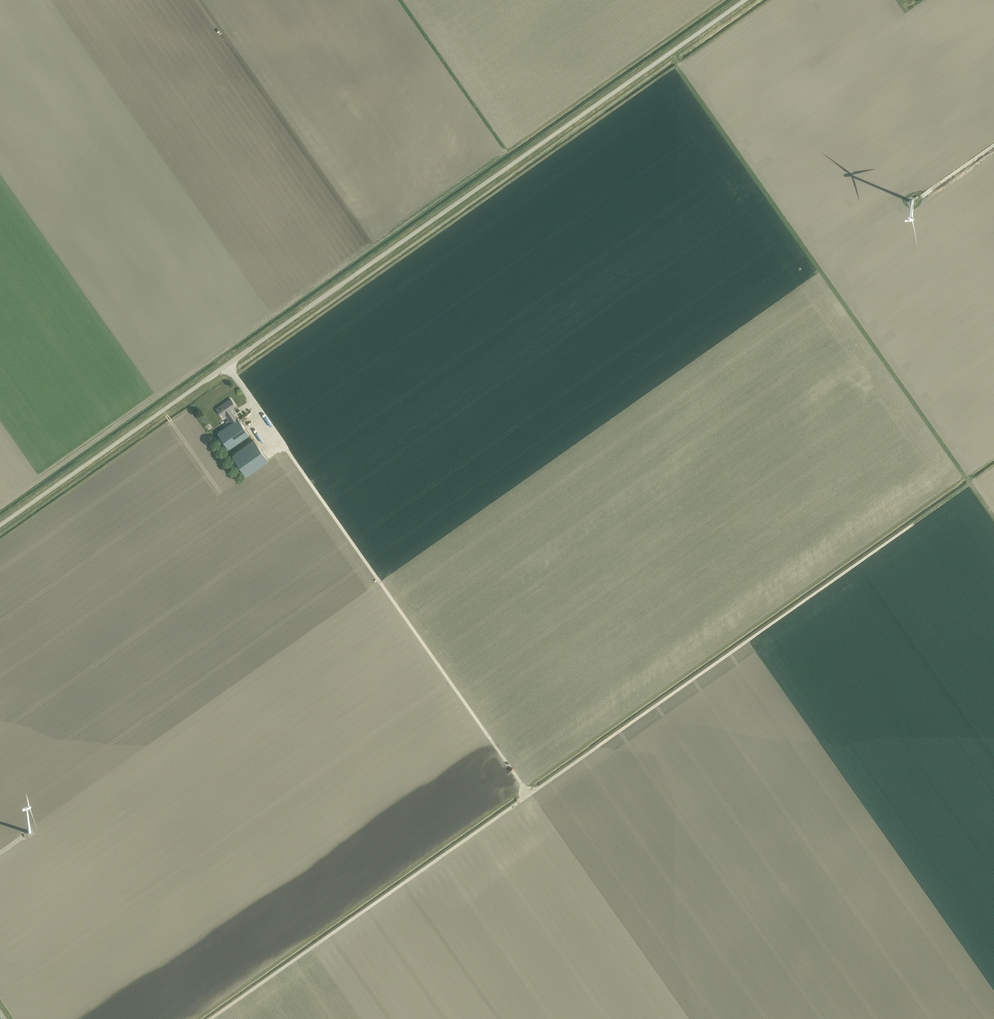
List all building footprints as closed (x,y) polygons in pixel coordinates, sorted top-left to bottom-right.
[(217,409),(220,413),(222,416),(225,414),(229,419),(228,420),(231,423),(237,419),(230,409),(232,408),(236,406),(231,399),(230,399),(231,400),(226,403),(217,409)] [(269,428),(272,425),(263,412),(260,414),(269,428)] [(237,419),(231,423),(217,433),(229,449),(249,435),(238,418),(237,419)] [(277,439),(284,447),(281,449),(284,453),(289,448),(279,437),(277,439)] [(268,461),(267,460),(253,440),(233,455),(247,475),(268,461)]
